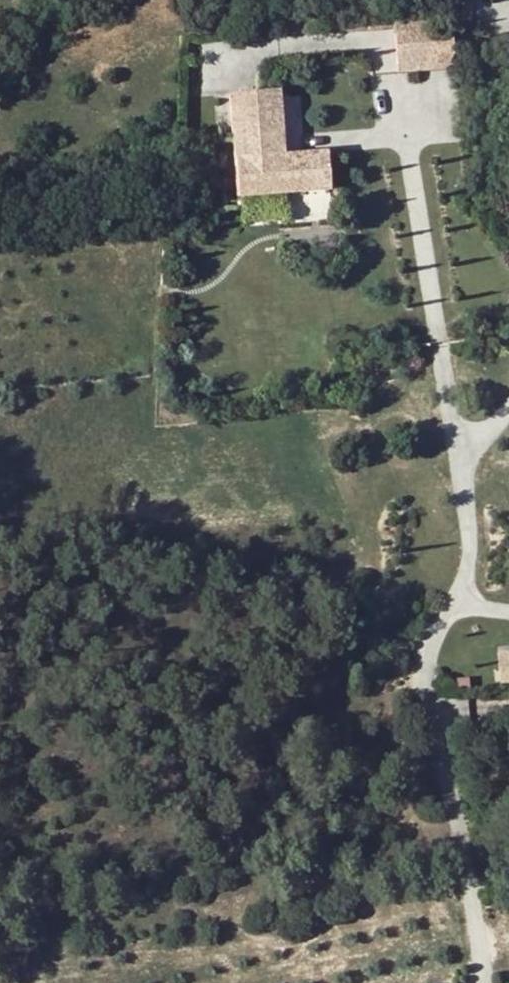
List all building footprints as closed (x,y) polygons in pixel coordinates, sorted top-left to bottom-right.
[(398,73),(452,63),(444,23),(390,32),(398,73)] [(245,109),(230,110),(237,198),(283,194),(334,191),(333,173),(325,174),(324,152),(281,154),(278,108),(266,108),(245,109)] [(338,173),(337,151),(324,152),(325,174),(333,173),(338,173)] [(496,649),(498,682),(508,682),(508,649),(496,649)]
